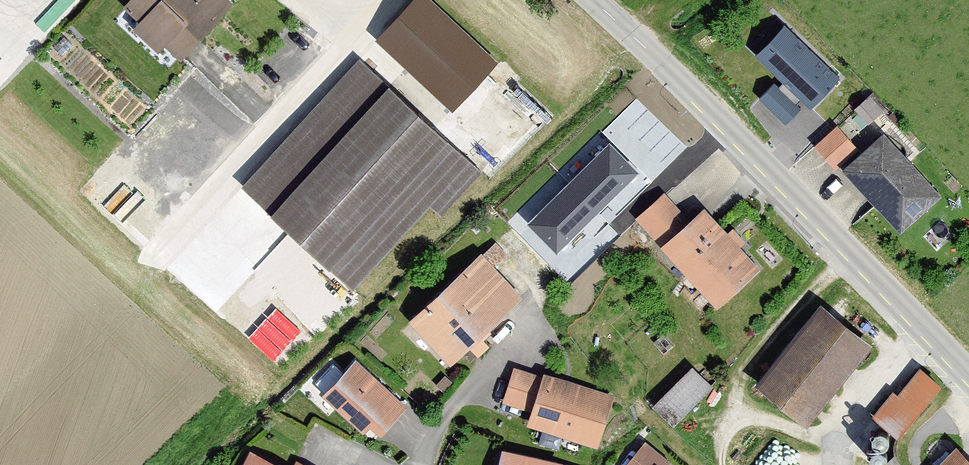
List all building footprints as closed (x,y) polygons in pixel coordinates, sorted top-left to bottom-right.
[(229,0),(131,0),(123,9),(139,23),(131,31),(157,54),(164,46),(181,62),(234,4),(229,0)] [(375,41),(452,113),(499,64),(431,0),(414,0),(375,41)] [(841,76),(785,24),(756,54),(784,80),(779,85),(775,81),(759,97),(786,123),(801,106),(797,102),(801,97),(812,107),(841,76)] [(242,184),(353,290),(432,208),(443,217),(483,176),(361,60),(242,184)] [(889,110),(874,95),(856,112),(871,128),(889,110)] [(817,147),(836,168),(856,150),(837,129),(817,147)] [(885,135),(846,171),(905,235),(944,199),(885,135)] [(638,174),(609,144),(527,224),(556,254),(638,174)] [(665,193),(636,220),(718,308),(760,269),(704,209),(691,221),(665,193)] [(495,242),(410,323),(452,368),(525,300),(497,270),(510,258),(495,242)] [(822,305),(759,387),(811,427),(874,346),(822,305)] [(358,360),(323,396),(363,435),(370,428),(382,439),(410,410),(358,360)] [(694,367),(654,407),(675,428),(715,388),(694,367)] [(543,379),(515,370),(504,403),(532,412),(527,427),(598,451),(616,397),(545,373),(543,379)] [(899,397),(894,393),(875,416),(901,439),(943,389),(921,371),(899,397)] [(266,447),(257,464),(303,464),(266,447)] [(959,451),(944,464),(968,464),(968,461),(959,451)]
